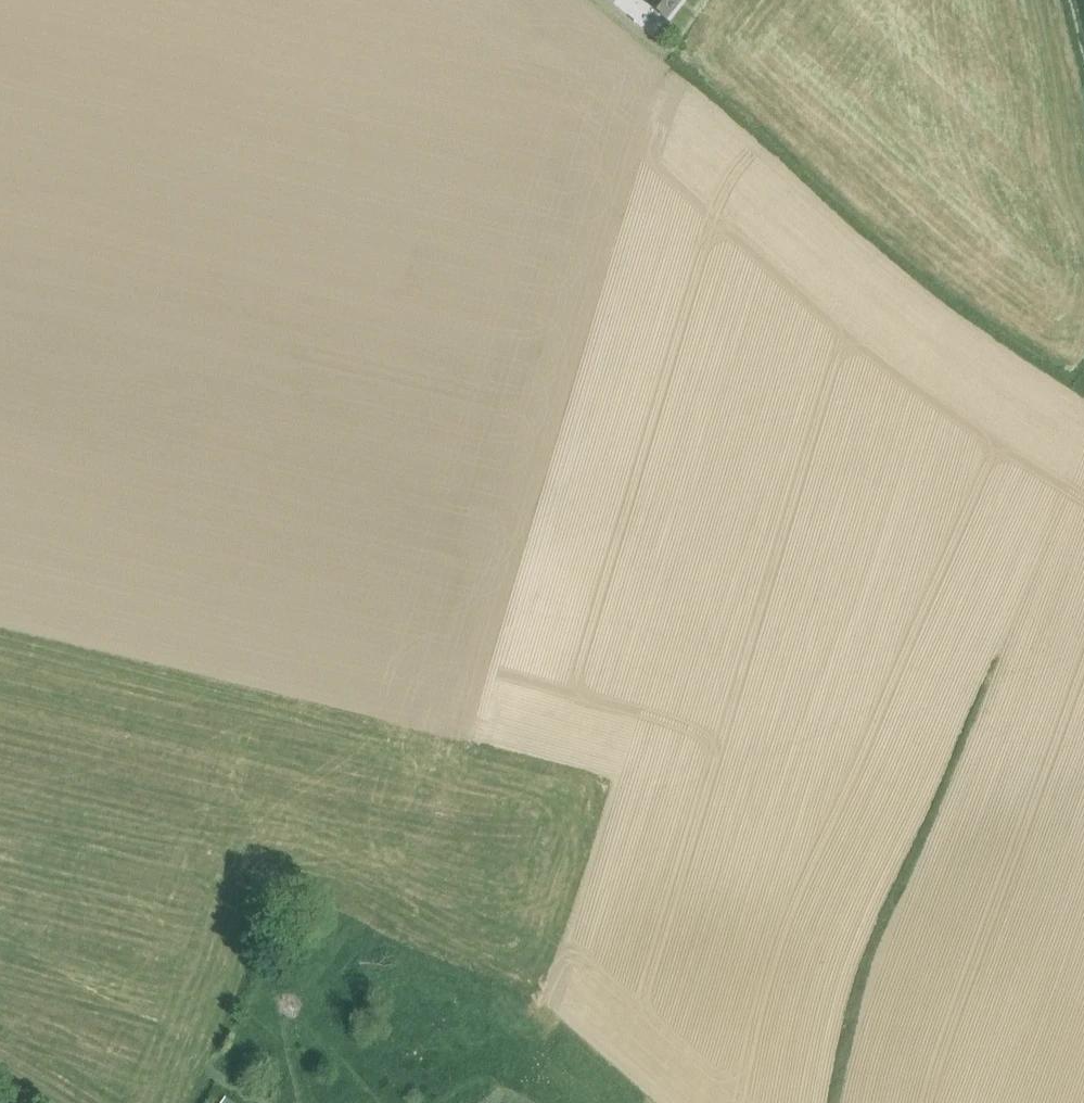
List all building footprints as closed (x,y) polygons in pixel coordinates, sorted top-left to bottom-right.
[(665,18),(679,0),(643,0),(665,18)]
